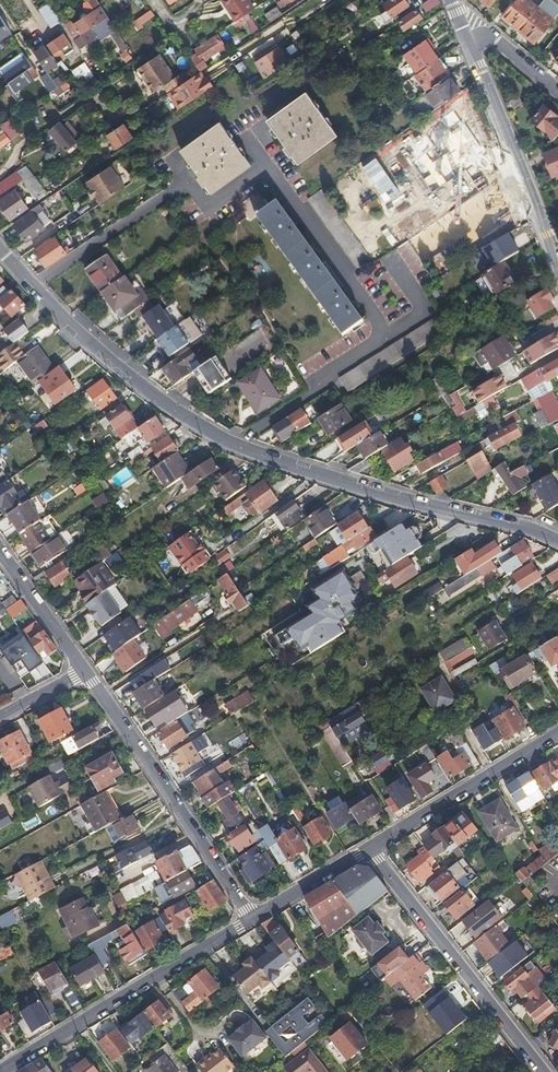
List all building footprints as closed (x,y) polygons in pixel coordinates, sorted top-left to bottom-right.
[(236,21),(242,17),(255,8),(250,0),(223,0),(236,21)] [(406,0),(384,0),(382,1),(388,9),(380,14),(386,22),(394,17),(393,15),(409,4),(406,0)] [(439,1),(439,0),(426,0),(422,3),(426,10),(439,1)] [(517,32),(538,7),(529,0),(518,0),(504,18),(512,24),(510,27),(517,32)] [(46,4),(38,9),(48,27),(57,23),(46,4)] [(107,14),(100,4),(79,19),(86,29),(107,14)] [(276,6),(264,15),(270,23),(281,14),(276,6)] [(538,7),(517,32),(525,39),(527,37),(534,42),(552,19),(538,7)] [(415,9),(398,21),(404,29),(421,18),(415,9)] [(154,17),(150,11),(134,22),(138,28),(154,17)] [(86,29),(74,37),(79,44),(84,42),(86,45),(91,42),(89,39),(96,34),(94,32),(107,23),(119,42),(124,38),(113,22),(107,14),(86,29)] [(79,19),(68,27),(74,37),(86,29),(79,19)] [(243,25),(253,32),(258,26),(248,19),(243,25)] [(66,32),(37,51),(48,68),(60,60),(61,61),(63,58),(68,54),(67,51),(76,45),(66,32)] [(381,34),(365,44),(371,53),(387,42),(381,34)] [(206,67),(207,66),(202,60),(222,47),(215,36),(195,49),(197,52),(190,57),(200,71),(206,67)] [(425,39),(431,47),(434,45),(428,37),(425,39)] [(438,58),(431,47),(425,39),(405,52),(410,61),(404,65),(411,76),(438,58)] [(264,78),(287,63),(274,44),(252,58),(264,78)] [(126,46),(120,50),(126,58),(131,55),(126,46)] [(4,85),(14,99),(18,95),(14,89),(34,75),(35,70),(21,49),(9,58),(12,64),(0,72),(0,74),(6,83),(4,85)] [(164,85),(169,92),(189,78),(184,70),(175,76),(159,53),(138,68),(138,69),(137,69),(137,73),(140,78),(144,79),(145,79),(154,92),(164,85)] [(70,56),(68,54),(63,58),(61,61),(61,62),(70,56)] [(452,72),(441,56),(438,58),(450,74),(452,72)] [(12,64),(9,58),(0,64),(0,72),(12,64)] [(450,74),(438,58),(411,76),(408,79),(412,85),(415,82),(423,93),(425,92),(449,75),(450,74)] [(86,60),(80,64),(90,79),(96,75),(86,60)] [(55,76),(49,68),(40,74),(51,89),(54,87),(60,83),(55,76)] [(60,83),(54,87),(58,92),(72,83),(63,71),(55,76),(60,83)] [(169,92),(168,93),(179,108),(211,87),(200,71),(189,78),(169,92)] [(435,108),(459,91),(449,75),(425,92),(435,108)] [(298,163),(335,136),(304,93),(267,119),(286,146),(283,148),(289,156),(292,155),(298,163)] [(516,96),(506,102),(511,110),(521,103),(516,96)] [(556,116),(543,105),(531,119),(544,130),(556,117),(556,116)] [(556,117),(544,130),(543,132),(547,143),(553,141),(557,135),(557,119),(556,117)] [(58,121),(49,128),(64,151),(74,143),(71,139),(71,137),(76,133),(72,126),(76,123),(72,118),(68,121),(67,120),(61,124),(58,121)] [(10,142),(17,137),(6,119),(0,124),(0,130),(4,134),(10,142)] [(420,132),(427,143),(447,131),(439,119),(420,132)] [(220,121),(180,149),(200,176),(198,178),(203,186),(206,184),(211,192),(250,165),(220,121)] [(107,134),(106,135),(116,149),(132,138),(122,124),(107,134)] [(427,143),(421,148),(433,166),(459,149),(447,131),(427,143)] [(10,142),(4,134),(0,137),(0,149),(10,142)] [(543,156),(552,178),(557,175),(557,149),(543,156)] [(41,156),(36,160),(45,174),(50,170),(41,156)] [(34,161),(28,165),(38,179),(44,175),(34,161)] [(95,195),(100,202),(124,186),(115,173),(118,171),(112,163),(86,181),(91,189),(95,195)] [(376,165),(350,182),(362,201),(388,183),(376,165)] [(0,183),(0,206),(10,220),(27,209),(15,190),(23,184),(36,203),(49,194),(39,180),(38,181),(28,168),(17,175),(15,173),(0,183)] [(369,259),(355,240),(320,188),(307,197),(355,268),(369,259)] [(258,190),(237,205),(249,220),(256,215),(343,336),(364,320),(351,303),(354,300),(350,294),(347,296),(322,264),(325,261),(320,255),(317,256),(293,224),(296,221),(292,215),(288,217),(276,200),(269,205),(258,190)] [(477,203),(435,230),(446,247),(489,220),(477,203)] [(38,205),(28,211),(30,213),(13,225),(24,242),(42,230),(41,228),(50,222),(38,205)] [(42,230),(24,242),(25,243),(43,231),(42,230)] [(54,239),(36,251),(45,266),(65,252),(64,247),(61,249),(54,239)] [(86,269),(101,291),(121,278),(106,256),(86,269)] [(504,261),(479,276),(492,297),(516,281),(504,261)] [(121,278),(101,291),(120,320),(132,312),(148,301),(142,292),(136,295),(123,276),(121,278)] [(2,287),(0,289),(0,304),(11,316),(24,304),(11,290),(7,293),(2,287)] [(554,297),(548,287),(531,298),(541,315),(555,306),(551,300),(554,297)] [(515,308),(530,298),(525,290),(510,300),(515,308)] [(142,319),(156,340),(174,328),(159,306),(154,309),(148,301),(132,312),(138,321),(142,319)] [(447,331),(439,317),(341,377),(350,391),(447,331)] [(254,330),(264,324),(260,318),(250,324),(254,330)] [(544,318),(530,326),(530,327),(535,335),(549,326),(544,318)] [(28,331),(19,319),(4,330),(0,333),(0,345),(4,342),(2,340),(8,335),(13,342),(28,331)] [(194,371),(210,395),(279,347),(264,324),(254,330),(203,365),(194,371)] [(174,328),(156,340),(168,357),(169,357),(188,343),(176,326),(174,328)] [(343,351),(368,339),(362,326),(337,339),(343,351)] [(556,331),(538,342),(543,352),(557,343),(557,335),(556,331)] [(517,355),(504,334),(483,347),(482,348),(495,369),(496,368),(517,355)] [(525,351),(532,363),(557,347),(557,344),(557,343),(543,352),(538,342),(525,351)] [(188,343),(169,357),(172,361),(191,348),(188,343)] [(0,356),(0,365),(4,370),(16,361),(24,355),(16,344),(0,356)] [(35,385),(54,370),(36,346),(35,347),(24,355),(16,361),(35,385)] [(316,347),(309,352),(321,367),(334,357),(329,350),(323,355),(316,347)] [(172,361),(163,367),(175,384),(194,371),(203,365),(191,348),(172,361)] [(542,367),(524,377),(537,398),(551,391),(545,380),(548,379),(549,381),(557,375),(557,360),(543,369),(542,367)] [(59,369),(39,382),(56,405),(75,392),(59,369)] [(260,369),(238,383),(258,412),(279,398),(260,369)] [(443,394),(448,391),(438,378),(434,380),(443,394)] [(115,398),(103,381),(83,394),(86,398),(89,396),(99,410),(115,398)] [(183,392),(187,400),(198,395),(194,387),(183,392)] [(557,419),(557,399),(552,390),(551,391),(537,398),(542,408),(551,423),(557,419)] [(452,407),(457,405),(452,395),(448,391),(443,394),(451,408),(452,407)] [(494,402),(491,396),(491,397),(484,401),(487,406),(494,402)] [(487,406),(484,401),(458,416),(461,422),(487,406)] [(122,407),(119,403),(102,415),(105,418),(122,407)] [(353,420),(342,403),(339,405),(319,417),(331,434),(353,420)] [(136,429),(138,428),(122,407),(105,418),(120,439),(125,436),(136,429)] [(302,408),(289,416),(290,418),(278,425),(286,437),(298,430),(312,422),(302,408)] [(546,426),(551,423),(542,408),(534,413),(538,419),(541,418),(546,426)] [(520,420),(515,410),(503,417),(508,427),(492,436),(485,440),(489,447),(491,446),(493,451),(521,435),(515,423),(520,420)] [(164,432),(154,417),(138,428),(136,429),(125,436),(130,445),(143,436),(148,442),(164,432)] [(503,417),(496,421),(487,426),(492,436),(508,427),(503,417)] [(338,436),(349,451),(352,449),(358,446),(377,434),(366,419),(351,429),(338,436)] [(47,425),(43,420),(33,427),(32,427),(36,433),(47,425)] [(36,433),(32,427),(26,431),(34,442),(40,438),(36,433)] [(358,446),(366,459),(381,450),(390,445),(382,431),(378,433),(377,434),(358,446)] [(390,445),(381,450),(394,472),(416,459),(411,450),(413,448),(406,435),(390,445)] [(176,453),(178,451),(176,449),(172,442),(167,436),(151,447),(153,450),(161,463),(176,453)] [(172,442),(176,449),(180,446),(175,440),(172,442)] [(140,454),(143,452),(139,447),(127,455),(130,461),(140,454)] [(153,450),(151,447),(144,451),(143,452),(140,454),(143,457),(153,450)] [(445,449),(440,452),(445,462),(453,457),(449,450),(446,451),(445,449)] [(469,460),(479,480),(496,471),(489,458),(485,451),(469,460)] [(440,452),(417,464),(422,475),(431,470),(445,462),(440,452)] [(181,479),(189,474),(176,453),(161,463),(155,467),(153,468),(167,488),(171,486),(178,481),(181,479)] [(360,463),(348,469),(356,472),(369,464),(366,459),(360,463)] [(216,470),(210,460),(189,474),(181,479),(188,489),(216,470)] [(445,462),(431,470),(436,479),(442,475),(449,471),(445,462)] [(504,478),(513,495),(527,488),(517,470),(513,472),(508,464),(499,469),(504,478)] [(28,466),(7,481),(10,485),(31,470),(28,466)] [(118,485),(132,476),(126,468),(113,476),(118,485)] [(499,469),(496,471),(501,480),(504,478),(499,469)] [(246,487),(234,470),(226,476),(212,486),(217,494),(219,492),(226,501),(236,494),(246,487)] [(552,474),(535,483),(530,486),(540,502),(542,500),(548,510),(557,504),(557,484),(552,474)] [(436,479),(430,482),(439,496),(450,490),(442,475),(436,479)] [(283,508),(263,480),(219,511),(226,520),(230,518),(229,515),(241,506),(240,503),(246,498),(248,500),(245,503),(247,506),(243,509),(248,514),(254,509),(258,515),(263,512),(268,519),(269,518),(274,515),(278,512),(283,508)] [(0,486),(0,505),(6,514),(7,515),(27,501),(22,493),(18,496),(10,485),(7,481),(6,481),(6,482),(0,486)] [(181,485),(178,481),(171,486),(174,490),(181,485)] [(86,490),(82,484),(75,489),(79,495),(86,490)] [(102,492),(90,499),(96,509),(107,502),(102,492)] [(294,500),(283,508),(278,512),(274,515),(284,530),(303,517),(298,510),(298,508),(294,500)] [(542,500),(540,502),(546,512),(548,510),(542,500)] [(27,501),(7,515),(20,534),(38,522),(40,521),(27,501)] [(335,523),(324,506),(305,519),(315,535),(321,531),(335,523)] [(372,525),(382,518),(377,510),(362,519),(358,512),(330,530),(340,545),(369,527),(372,525)] [(284,530),(274,515),(269,518),(279,533),(284,530)] [(459,523),(449,521),(440,527),(443,533),(447,530),(450,528),(459,523)] [(38,522),(20,534),(32,552),(50,540),(38,522)] [(454,535),(470,525),(459,523),(450,528),(454,535)] [(377,532),(372,525),(369,527),(340,545),(312,564),(314,568),(318,566),(322,573),(342,561),(358,551),(354,545),(359,542),(360,543),(377,532)] [(321,531),(315,535),(308,540),(281,558),(284,562),(325,536),(321,531)] [(397,533),(375,546),(387,566),(409,552),(397,533)] [(50,540),(32,552),(42,566),(67,549),(57,535),(50,540)] [(516,568),(534,558),(523,540),(503,552),(466,575),(463,577),(446,587),(444,589),(447,595),(481,574),(483,575),(501,564),(502,565),(511,560),(516,568)] [(466,575),(503,552),(495,540),(475,553),(472,548),(456,558),(466,575)] [(112,555),(105,544),(98,549),(106,559),(112,555)] [(387,566),(375,546),(368,551),(379,569),(387,566)] [(218,572),(232,569),(228,551),(214,554),(218,572)] [(463,577),(466,575),(456,558),(453,560),(463,577)] [(110,569),(104,560),(99,564),(106,573),(110,569)] [(411,578),(400,560),(395,563),(406,580),(411,578)] [(45,573),(47,577),(55,587),(70,576),(60,562),(45,573)] [(517,591),(542,576),(533,562),(514,573),(519,582),(513,586),(517,591)] [(406,580),(395,563),(369,580),(374,588),(386,581),(391,590),(406,580)] [(85,591),(80,594),(87,604),(98,596),(102,593),(106,590),(110,587),(114,585),(106,573),(99,564),(82,575),(77,579),(76,580),(85,591)] [(342,569),(308,587),(315,598),(303,604),(307,613),(282,626),(295,651),(304,646),(308,652),(346,632),(339,620),(359,609),(349,590),(366,582),(360,570),(346,578),(342,569)] [(44,571),(33,578),(37,583),(47,577),(45,573),(44,571)] [(227,574),(221,577),(218,580),(228,592),(226,595),(232,602),(235,600),(242,609),(250,604),(237,586),(227,574)] [(76,580),(72,582),(80,594),(85,591),(76,580)] [(432,596),(444,589),(446,587),(444,584),(430,592),(432,596)] [(189,600),(153,625),(161,638),(170,632),(169,630),(198,609),(195,605),(210,595),(206,588),(189,600)] [(98,596),(87,604),(91,610),(90,611),(97,620),(98,619),(101,624),(121,612),(106,590),(102,593),(98,596)] [(1,603),(5,610),(16,601),(12,595),(1,603)] [(5,610),(11,618),(27,608),(20,598),(16,601),(5,610)] [(506,636),(499,625),(495,619),(478,629),(489,646),(506,636)] [(125,620),(114,628),(119,634),(129,627),(125,620)] [(114,628),(95,641),(101,650),(117,639),(120,637),(119,634),(114,628)] [(47,654),(56,648),(43,631),(31,639),(39,651),(44,649),(46,652),(47,654)] [(461,635),(451,641),(458,650),(467,645),(461,635)] [(536,657),(539,655),(540,657),(544,655),(546,660),(550,659),(554,665),(557,662),(557,638),(557,636),(540,646),(528,654),(531,659),(536,657)] [(121,644),(117,639),(101,650),(104,655),(121,644)] [(128,642),(113,653),(126,672),(146,657),(133,639),(128,642)] [(467,645),(458,650),(447,657),(449,663),(473,649),(470,643),(467,645)] [(10,665),(26,654),(22,649),(7,660),(10,665)] [(14,670),(20,679),(36,667),(26,654),(10,665),(14,670)] [(529,661),(531,659),(528,654),(505,668),(501,671),(512,689),(537,673),(529,661)] [(14,670),(10,665),(7,660),(4,656),(0,659),(0,661),(9,674),(14,670)] [(474,657),(454,670),(451,671),(456,679),(479,665),(476,660),(474,657)] [(496,674),(501,671),(505,668),(501,659),(490,665),(496,674)] [(31,673),(37,684),(53,675),(47,664),(31,673)] [(155,665),(129,682),(135,691),(156,678),(154,675),(158,671),(155,665)] [(135,691),(134,692),(145,708),(166,695),(156,678),(135,691)] [(421,691),(436,715),(457,702),(442,678),(421,691)] [(226,704),(232,714),(233,714),(254,700),(255,700),(249,691),(248,690),(226,704)] [(369,692),(327,718),(330,722),(336,729),(352,758),(353,757),(339,734),(365,719),(359,709),(366,705),(365,702),(372,698),(369,692)] [(512,704),(518,701),(512,693),(508,695),(506,696),(512,704)] [(164,722),(166,725),(175,720),(161,700),(145,710),(156,727),(164,722)] [(522,722),(528,718),(520,704),(499,716),(498,714),(491,718),(504,739),(525,727),(522,722)] [(359,709),(365,719),(372,714),(366,705),(359,709)] [(59,737),(65,734),(73,729),(61,708),(40,720),(51,742),(59,737)] [(175,720),(176,722),(178,724),(187,718),(184,714),(175,720)] [(178,724),(176,722),(155,735),(166,751),(186,737),(178,724)] [(336,729),(330,722),(322,727),(344,763),(352,758),(336,729)] [(67,755),(79,748),(78,745),(97,735),(95,731),(101,728),(98,723),(68,739),(62,742),(61,743),(67,755)] [(458,748),(467,743),(457,727),(448,733),(458,748)] [(25,762),(23,756),(31,751),(20,730),(0,741),(0,746),(9,763),(16,760),(19,766),(24,763),(25,762)] [(62,742),(68,739),(65,734),(59,737),(62,742)] [(98,738),(97,735),(78,745),(79,748),(98,738)] [(189,742),(171,754),(183,771),(200,759),(189,742)] [(431,743),(427,746),(435,758),(439,756),(431,743)] [(475,765),(479,763),(467,743),(458,748),(465,759),(471,757),(474,764),(475,765)] [(429,764),(436,760),(435,758),(427,746),(420,750),(429,764)] [(392,748),(369,762),(374,770),(397,756),(392,748)] [(93,777),(117,763),(112,754),(87,768),(93,777)] [(225,754),(205,766),(209,773),(229,761),(225,754)] [(439,764),(448,779),(453,775),(454,777),(474,764),(471,757),(465,759),(461,762),(456,754),(439,764)] [(209,773),(194,782),(199,790),(198,792),(202,799),(203,799),(209,808),(214,804),(227,797),(235,792),(229,783),(223,786),(217,776),(232,767),(229,761),(209,773)] [(123,773),(117,763),(93,777),(100,790),(114,782),(113,779),(123,773)] [(550,763),(533,773),(543,790),(557,782),(557,775),(550,763)] [(427,765),(409,776),(422,798),(432,792),(428,784),(435,779),(427,765)] [(529,773),(517,780),(521,789),(523,789),(528,797),(539,791),(529,773)] [(73,788),(87,780),(85,775),(65,785),(68,791),(73,788)] [(385,802),(394,814),(416,800),(404,780),(388,790),(393,798),(385,802)] [(521,789),(517,780),(507,786),(516,804),(528,797),(523,789),(521,789)] [(307,788),(317,804),(322,800),(312,785),(307,788)] [(68,791),(63,794),(67,801),(77,795),(73,788),(68,791)] [(80,805),(77,807),(93,834),(112,824),(119,820),(103,793),(88,801),(80,805)] [(356,818),(359,825),(381,811),(371,795),(350,808),(356,818)] [(80,805),(88,801),(86,796),(78,800),(80,805)] [(227,797),(214,804),(225,820),(222,822),(229,833),(241,826),(233,814),(239,811),(233,802),(231,803),(227,797)] [(499,800),(480,812),(496,841),(516,830),(499,800)] [(336,830),(356,818),(350,808),(346,802),(326,815),(336,830)] [(298,819),(299,821),(304,817),(295,803),(290,806),(298,819)] [(0,809),(0,819),(1,821),(11,816),(6,806),(0,809)] [(290,806),(289,806),(285,808),(293,822),(298,819),(290,806)] [(522,807),(514,812),(520,821),(527,816),(522,807)] [(140,829),(131,813),(119,820),(112,824),(121,840),(126,838),(127,840),(140,833),(138,831),(140,829)] [(479,831),(464,813),(444,829),(458,847),(479,831)] [(302,827),(313,844),(332,832),(321,815),(303,827),(302,827)] [(15,825),(11,816),(0,821),(0,831),(15,825)] [(242,827),(227,837),(236,852),(252,842),(242,827)] [(282,847),(288,857),(289,859),(307,847),(295,827),(277,839),(282,847)] [(435,838),(424,846),(425,847),(434,859),(448,848),(451,852),(458,847),(444,829),(442,827),(433,834),(435,838)] [(264,841),(265,842),(271,838),(265,828),(259,831),(264,841)] [(153,852),(146,839),(128,849),(135,862),(153,852)] [(187,870),(201,862),(189,844),(155,863),(176,896),(196,885),(187,870)] [(255,847),(239,857),(246,867),(254,880),(274,866),(266,853),(262,856),(255,847)] [(283,860),(288,857),(282,847),(277,850),(283,860)] [(429,866),(435,861),(434,859),(425,847),(418,852),(420,855),(406,866),(418,882),(433,871),(429,866)] [(465,856),(460,849),(456,851),(462,858),(465,856)] [(545,864),(541,857),(525,870),(524,868),(515,875),(518,878),(522,883),(530,876),(545,864)] [(458,888),(461,891),(468,885),(472,882),(458,862),(446,871),(447,873),(429,886),(441,901),(458,888)] [(33,901),(54,889),(40,863),(18,874),(33,901)] [(92,878),(102,873),(99,866),(88,871),(92,878)] [(357,866),(332,881),(357,915),(387,891),(369,868),(357,866)] [(254,880),(246,867),(241,870),(249,883),(254,880)] [(435,872),(439,877),(444,872),(441,867),(435,872)] [(151,874),(120,892),(127,905),(140,898),(152,891),(158,887),(151,874)] [(530,876),(522,883),(534,897),(543,891),(530,876)] [(210,909),(226,900),(214,881),(198,890),(210,909)] [(326,930),(314,938),(320,946),(339,930),(357,915),(332,881),(304,898),(326,930)] [(168,883),(157,890),(164,904),(175,898),(168,883)] [(152,891),(140,898),(145,905),(156,898),(152,891)] [(463,892),(445,906),(455,919),(473,906),(463,892)] [(59,911),(73,938),(95,927),(81,900),(59,911)] [(489,900),(462,921),(475,938),(502,917),(489,900)] [(170,934),(173,939),(177,936),(176,933),(185,928),(183,924),(193,919),(183,903),(160,916),(163,921),(170,934)] [(20,922),(14,909),(0,916),(0,922),(4,930),(20,922)] [(365,947),(371,955),(387,941),(383,935),(386,933),(377,922),(375,924),(368,916),(351,930),(358,938),(357,942),(360,946),(365,947)] [(272,917),(261,924),(274,941),(277,945),(288,959),(298,951),(272,917)] [(473,943),(488,962),(516,942),(519,939),(504,920),(473,943)] [(140,944),(147,956),(166,945),(162,938),(170,934),(163,921),(136,937),(140,944)] [(126,945),(129,950),(140,944),(136,937),(128,924),(110,934),(115,943),(119,949),(126,945)] [(110,934),(97,941),(101,950),(115,943),(110,934)] [(411,957),(428,944),(425,939),(420,934),(381,965),(388,975),(392,972),(407,959),(411,957)] [(90,945),(93,951),(102,965),(108,961),(101,950),(97,941),(90,945)] [(269,952),(255,962),(271,982),(274,987),(296,970),(288,959),(277,945),(274,941),(265,948),(269,952)] [(516,942),(488,962),(499,977),(517,964),(512,956),(522,949),(516,942)] [(130,966),(147,956),(140,944),(129,950),(134,957),(128,962),(130,966)] [(76,983),(103,968),(102,965),(93,951),(67,967),(76,983)] [(245,967),(233,977),(246,994),(258,985),(262,989),(271,982),(255,962),(252,957),(243,964),(245,967)] [(415,962),(411,957),(407,959),(392,972),(397,979),(413,999),(428,987),(420,976),(425,971),(418,961),(415,962)] [(65,990),(71,987),(57,965),(56,963),(38,973),(55,1000),(66,994),(65,990)] [(537,987),(545,981),(534,968),(526,974),(522,970),(504,983),(512,994),(516,992),(521,998),(525,996),(537,987)] [(185,981),(173,990),(190,1011),(202,1002),(208,1009),(214,1005),(213,1002),(209,1004),(205,997),(217,988),(204,970),(187,983),(185,981)] [(392,972),(388,975),(383,979),(388,986),(397,979),(392,972)] [(258,985),(246,994),(253,1003),(274,987),(271,982),(262,989),(258,985)] [(537,987),(525,996),(529,1001),(541,992),(537,987)] [(418,1005),(423,1012),(446,994),(441,988),(418,1005)] [(76,991),(68,994),(72,1007),(81,1004),(76,991)] [(535,1021),(555,1009),(541,992),(529,1001),(524,1005),(535,1021)] [(447,996),(425,1012),(442,1035),(464,1020),(447,996)] [(305,997),(262,1030),(283,1056),(325,1024),(305,997)] [(159,1000),(143,1013),(154,1026),(170,1014),(159,1000)] [(24,1014),(25,1016),(32,1029),(35,1033),(52,1023),(41,1004),(24,1014)] [(15,1022),(9,1013),(2,1018),(0,1014),(0,1031),(15,1022)] [(154,1026),(143,1013),(129,1024),(140,1037),(147,1031),(161,1048),(168,1044),(158,1031),(154,1026)] [(32,1029),(25,1016),(19,1019),(26,1033),(32,1029)] [(253,1021),(228,1040),(241,1057),(266,1038),(253,1021)] [(350,1023),(330,1038),(346,1060),(366,1044),(350,1023)] [(158,1031),(168,1044),(175,1038),(166,1025),(158,1031)] [(549,1044),(557,1049),(557,1026),(549,1044)] [(117,1029),(98,1044),(109,1058),(112,1061),(131,1047),(117,1029)] [(494,1029),(484,1036),(492,1046),(502,1039),(494,1029)] [(161,1048),(152,1055),(157,1060),(147,1068),(150,1071),(176,1071),(164,1057),(167,1055),(169,1057),(171,1056),(182,1070),(184,1071),(185,1071),(186,1071),(190,1071),(176,1054),(168,1044),(161,1048)] [(212,1056),(225,1071),(227,1071),(234,1067),(221,1049),(212,1056)] [(284,1070),(285,1071),(327,1071),(309,1049),(284,1070)] [(180,1071),(186,1071),(185,1071),(184,1071),(182,1070),(171,1056),(169,1057),(180,1071)] [(212,1056),(209,1058),(208,1057),(207,1056),(197,1065),(203,1071),(225,1071),(212,1056)] [(40,1057),(18,1070),(20,1071),(51,1071),(40,1057)] [(69,1071),(70,1071),(99,1071),(87,1057),(69,1071)]
